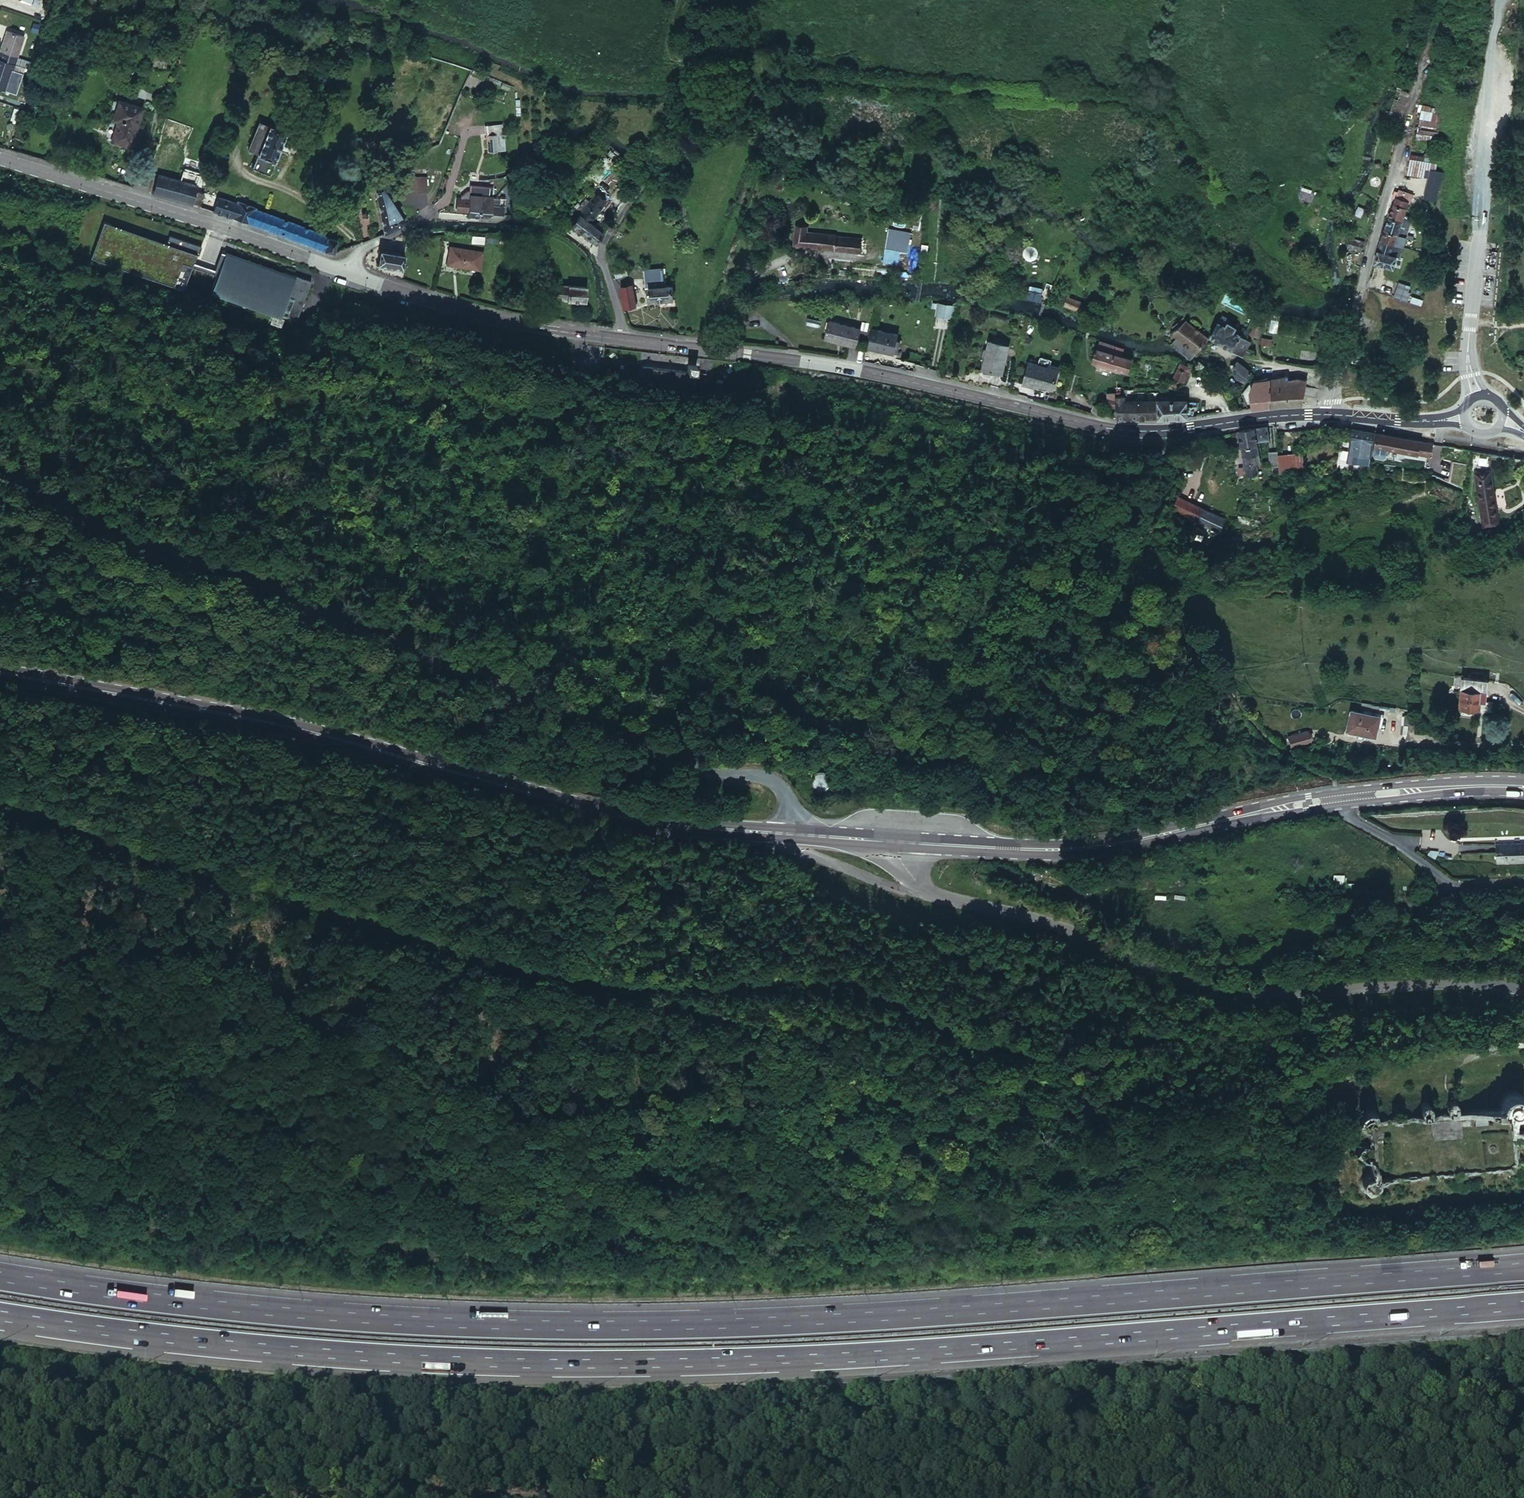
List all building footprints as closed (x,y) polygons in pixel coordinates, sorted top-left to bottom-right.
[(35,24),(29,22),(26,29),(33,31),(35,24)] [(0,44),(0,59),(11,62),(12,63),(15,56),(22,34),(5,28),(0,44)] [(25,60),(15,56),(12,63),(23,66),(25,60)] [(0,59),(0,89),(3,90),(11,62),(0,59)] [(1392,100),(1404,104),(1409,91),(1397,87),(1392,100)] [(134,105),(113,99),(106,118),(110,119),(104,138),(122,144),(134,105)] [(1436,136),(1442,109),(1422,105),(1416,132),(1436,136)] [(14,108),(10,106),(6,118),(10,120),(14,108)] [(260,127),(252,124),(241,153),(250,156),(260,127)] [(279,134),(260,127),(250,156),(245,170),(264,177),(279,134)] [(485,127),(476,128),(481,150),(490,148),(485,127)] [(1427,178),(1430,162),(1408,158),(1406,175),(1427,178)] [(509,173),(513,180),(514,183),(522,180),(521,178),(521,175),(519,169),(517,170),(513,172),(509,173)] [(1436,200),(1441,171),(1428,169),(1424,199),(1436,200)] [(193,187),(196,175),(178,170),(175,180),(193,187)] [(187,204),(191,193),(193,187),(175,180),(154,174),(148,192),(187,204)] [(381,231),(401,221),(379,183),(369,185),(381,231)] [(452,206),(454,208),(464,209),(464,212),(475,213),(477,188),(478,184),(466,183),(466,189),(463,188),(459,192),(459,194),(456,194),(453,197),(452,206)] [(477,188),(475,213),(488,213),(488,207),(501,208),(502,191),(477,188)] [(1411,196),(1400,191),(1396,190),(1394,196),(1401,198),(1399,202),(1409,205),(1411,196)] [(198,196),(191,193),(187,204),(195,207),(198,196)] [(592,193),(576,215),(588,224),(604,202),(592,193)] [(330,251),(332,251),(335,239),(248,211),(249,208),(233,203),(231,205),(213,199),(209,212),(218,214),(268,231),(311,246),(330,251)] [(1403,237),(1409,218),(1405,217),(1406,213),(1402,212),(1399,221),(1395,234),(1403,237)] [(568,225),(593,243),(600,233),(588,224),(576,215),(568,225)] [(1383,230),(1395,234),(1399,221),(1387,216),(1383,230)] [(94,224),(83,261),(177,288),(184,264),(185,261),(187,252),(190,252),(192,243),(160,234),(157,242),(94,224)] [(805,226),(792,225),(790,246),(855,253),(857,239),(804,233),(805,226)] [(1392,243),(1395,234),(1383,230),(1380,236),(1379,239),(1392,243)] [(1400,245),(1403,237),(1395,234),(1392,243),(1400,245)] [(1361,242),(1348,238),(1345,246),(1358,250),(1361,242)] [(1394,257),(1389,255),(1392,243),(1379,239),(1373,263),(1391,269),(1394,257)] [(1392,243),(1389,255),(1394,257),(1399,258),(1402,246),(1400,245),(1392,243)] [(486,250),(448,245),(446,265),(483,270),(486,250)] [(404,251),(379,248),(378,264),(403,267),(404,251)] [(903,250),(884,248),(884,258),(902,259),(903,250)] [(185,261),(184,264),(212,272),(218,251),(215,249),(209,268),(185,261)] [(296,316),(309,276),(281,267),(280,270),(218,251),(212,272),(208,285),(207,291),(241,301),(245,303),(272,311),(269,319),(281,322),(283,314),(280,314),(281,311),(296,316)] [(616,258),(607,261),(609,266),(611,275),(612,277),(618,275),(617,272),(620,272),(616,258)] [(646,288),(662,285),(659,266),(641,269),(644,288),(646,288)] [(511,284),(504,282),(502,291),(508,292),(511,284)] [(517,285),(511,284),(508,292),(515,295),(517,285)] [(584,284),(556,284),(556,297),(583,297),(584,284)] [(630,284),(618,286),(619,287),(622,308),(633,305),(630,284)] [(671,297),(669,284),(662,285),(646,288),(648,301),(671,297)] [(1408,294),(1395,290),(1393,297),(1406,301),(1408,294)] [(1080,305),(1064,299),(1061,308),(1077,314),(1080,305)] [(949,321),(952,309),(935,305),(933,317),(949,321)] [(1205,340),(1177,318),(1174,322),(1171,326),(1169,328),(1166,331),(1165,333),(1193,355),(1205,340)] [(855,328),(823,321),(818,340),(850,348),(855,328)] [(1245,338),(1246,332),(1238,327),(1235,333),(1230,330),(1233,326),(1225,321),(1222,326),(1216,322),(1207,337),(1238,355),(1248,339),(1245,338)] [(892,336),(867,331),(862,352),(888,357),(892,336)] [(1098,340),(1097,345),(1130,357),(1132,352),(1098,340)] [(1004,348),(983,343),(977,372),(997,377),(1004,348)] [(1093,350),(1089,364),(1124,376),(1129,362),(1093,350)] [(1250,373),(1235,359),(1229,367),(1236,378),(1242,383),(1250,373)] [(1184,367),(1175,361),(1166,376),(1176,380),(1184,367)] [(1054,372),(1025,364),(1020,388),(1027,390),(1028,386),(1049,392),(1054,372)] [(1266,379),(1265,384),(1268,407),(1288,406),(1289,404),(1299,403),(1303,382),(1301,381),(1295,379),(1283,381),(1283,377),(1266,379)] [(1268,407),(1265,384),(1252,385),(1254,408),(1260,408),(1268,407)] [(1122,398),(1112,399),(1114,420),(1158,419),(1157,404),(1122,405),(1122,398)] [(1184,403),(1157,404),(1158,419),(1174,418),(1185,417),(1184,403)] [(1240,431),(1237,432),(1239,447),(1254,445),(1254,443),(1265,442),(1263,429),(1240,431)] [(1351,441),(1353,431),(1346,430),(1344,439),(1351,441)] [(1373,434),(1353,431),(1351,441),(1351,443),(1371,447),(1373,434)] [(1431,445),(1376,435),(1374,449),(1429,459),(1431,445)] [(1373,447),(1371,447),(1351,443),(1350,447),(1354,448),(1352,458),(1370,461),(1373,447)] [(1239,447),(1244,477),(1255,476),(1254,466),(1256,465),(1254,445),(1239,447)] [(1275,457),(1275,452),(1267,453),(1268,467),(1276,466),(1275,457)] [(1298,455),(1275,457),(1276,466),(1276,477),(1300,475),(1298,455)] [(1368,470),(1370,461),(1352,458),(1348,457),(1347,465),(1368,470)] [(1492,474),(1477,476),(1478,486),(1493,484),(1492,474)] [(1456,509),(1460,498),(1434,484),(1429,495),(1456,509)] [(1493,484),(1478,486),(1485,533),(1500,531),(1493,484)] [(1169,517),(1181,522),(1187,508),(1175,503),(1169,517)] [(1220,523),(1187,508),(1181,522),(1214,537),(1220,523)] [(1481,685),(1460,683),(1457,713),(1473,714),(1474,703),(1479,704),(1481,685)] [(1377,726),(1348,723),(1346,744),(1375,746),(1377,726)] [(1300,729),(1281,728),(1280,741),(1299,743),(1300,729)] [(824,774),(821,774),(820,774),(819,775),(816,775),(813,777),(811,780),(809,783),(809,786),(809,789),(811,792),(813,795),(815,796),(819,797),(822,799),(826,798),(828,797),(832,794),(834,790),(834,787),(833,782),(832,780),(830,778),(824,774)] [(1251,1006),(1243,1009),(1245,1017),(1253,1014),(1251,1006)] [(850,1042),(846,1048),(855,1054),(858,1048),(850,1042)] [(1366,1122),(1366,1134),(1363,1134),(1350,1146),(1364,1154),(1367,1154),(1368,1168),(1366,1169),(1364,1169),(1363,1171),(1362,1172),(1361,1174),(1360,1176),(1360,1178),(1361,1179),(1362,1181),(1363,1183),(1364,1184),(1366,1185),(1367,1186),(1369,1186),(1371,1186),(1373,1185),(1375,1184),(1376,1183),(1377,1182),(1378,1180),(1378,1178),(1378,1176),(1507,1168),(1507,1170),(1508,1172),(1509,1174),(1510,1175),(1512,1176),(1513,1177),(1515,1177),(1517,1177),(1519,1177),(1521,1176),(1522,1175),(1523,1173),(1523,1172),(1523,1165),(1523,1164),(1522,1162),(1521,1161),(1519,1160),(1517,1160),(1515,1159),(1515,1145),(1518,1145),(1523,1139),(1523,1131),(1517,1126),(1514,1127),(1514,1114),(1516,1113),(1518,1112),(1520,1111),(1521,1110),(1522,1108),(1523,1106),(1523,1105),(1523,1104),(1523,1099),(1523,1098),(1523,1096),(1522,1095),(1521,1093),(1519,1092),(1517,1091),(1515,1090),(1513,1090),(1511,1090),(1509,1090),(1507,1091),(1505,1092),(1504,1093),(1502,1094),(1501,1096),(1500,1098),(1500,1100),(1500,1102),(1500,1104),(1501,1106),(1459,1109),(1459,1107),(1459,1105),(1458,1104),(1457,1103),(1455,1102),(1453,1101),(1452,1101),(1450,1101),(1448,1102),(1447,1103),(1446,1104),(1445,1106),(1445,1108),(1445,1109),(1433,1110),(1432,1108),(1432,1107),(1431,1106),(1430,1105),(1429,1104),(1428,1103),(1426,1103),(1425,1103),(1423,1103),(1422,1104),(1421,1105),(1420,1106),(1419,1107),(1418,1109),(1418,1110),(1372,1113),(1372,1111),(1371,1110),(1369,1109),(1368,1108),(1366,1107),(1364,1107),(1363,1107),(1361,1108),(1360,1109),(1358,1111),(1358,1112),(1357,1114),(1358,1116),(1358,1117),(1359,1119),(1360,1120),(1362,1121),(1364,1122),(1366,1122)] [(301,1362),(301,1355),(273,1353),(273,1360),(301,1362)]
